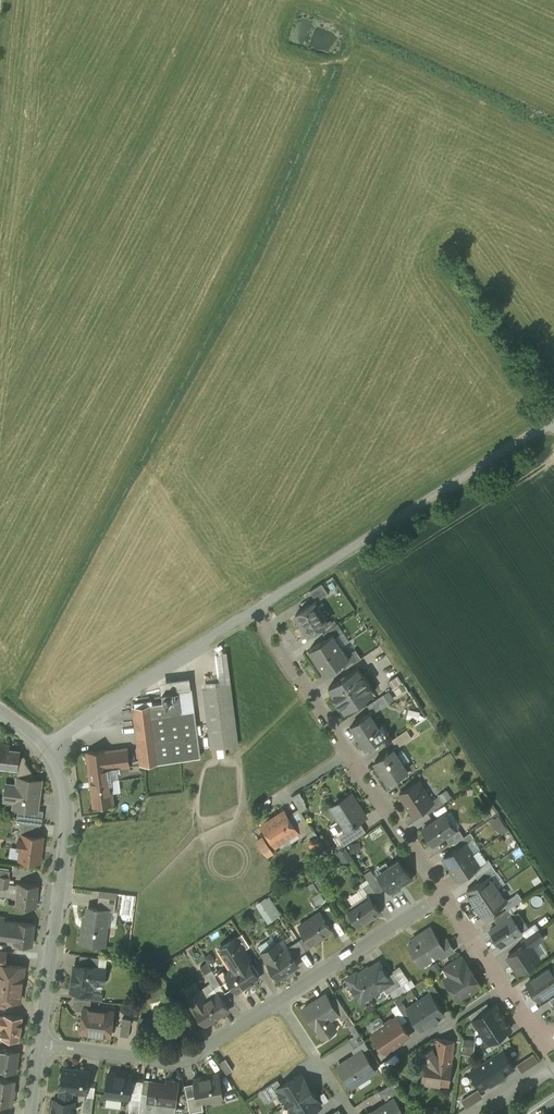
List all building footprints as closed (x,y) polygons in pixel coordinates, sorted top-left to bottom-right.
[(322,583),(310,590),(317,600),(328,593),(322,583)] [(314,601),(295,614),(303,625),(302,626),(308,634),(319,627),(328,621),(314,601)] [(328,621),(319,627),(323,632),(325,631),(334,625),(330,619),(328,621)] [(334,625),(325,631),(329,636),(333,633),(335,636),(343,631),(337,622),(334,625)] [(329,636),(309,649),(309,650),(311,649),(318,660),(316,661),(317,662),(341,645),(335,636),(333,633),(329,636)] [(341,645),(317,662),(319,661),(326,672),(324,673),(325,674),(345,661),(349,658),(347,654),(341,645)] [(355,649),(347,654),(349,658),(345,661),(348,666),(361,658),(355,649)] [(358,668),(328,687),(333,694),(333,695),(339,705),(341,705),(345,711),(374,692),(370,686),(370,685),(363,675),(362,675),(358,668)] [(392,680),(395,686),(403,682),(400,676),(392,680)] [(230,684),(204,687),(211,748),(237,744),(230,684)] [(164,702),(133,707),(140,765),(174,761),(168,715),(176,714),(176,713),(173,691),(163,692),(164,702)] [(383,694),(367,705),(373,713),(389,702),(383,694)] [(411,707),(408,717),(420,720),(423,711),(411,707)] [(194,711),(176,713),(176,714),(168,715),(174,761),(200,757),(194,711)] [(369,713),(351,725),(366,748),(385,736),(384,735),(382,736),(377,729),(379,728),(369,714),(370,714),(369,713)] [(407,729),(392,739),(397,747),(412,737),(407,729)] [(0,743),(0,751),(8,752),(8,751),(9,744),(0,743)] [(127,747),(107,750),(109,769),(129,766),(127,747)] [(393,748),(375,760),(389,782),(407,770),(393,748)] [(106,749),(87,752),(94,806),(113,803),(109,769),(107,750),(106,749)] [(0,751),(0,765),(17,768),(19,755),(19,752),(8,751),(8,752),(0,751)] [(35,775),(25,761),(20,760),(21,755),(19,755),(17,768),(19,768),(18,776),(34,779),(35,775)] [(34,779),(18,776),(17,785),(6,783),(6,785),(10,785),(9,796),(15,797),(14,807),(24,808),(37,810),(40,788),(36,787),(38,779),(34,779)] [(419,781),(399,793),(413,815),(424,807),(433,802),(431,800),(419,781)] [(350,793),(330,806),(344,828),(344,829),(359,820),(365,816),(350,793)] [(433,802),(424,807),(428,813),(444,802),(439,795),(431,800),(433,802)] [(312,829),(299,808),(298,807),(287,814),(288,815),(289,817),(297,830),(296,830),(300,837),(312,829)] [(37,810),(24,808),(22,821),(40,824),(42,824),(43,810),(37,810)] [(284,811),(263,824),(276,844),(296,830),(297,830),(289,817),(288,815),(287,814),(284,811)] [(444,814),(423,828),(428,836),(433,844),(445,837),(455,830),(454,829),(444,814)] [(502,834),(511,828),(501,814),(493,819),(502,834)] [(359,820),(344,829),(344,828),(336,834),(343,845),(366,831),(359,820)] [(22,821),(21,821),(19,834),(23,835),(23,834),(39,836),(40,824),(22,821)] [(458,827),(454,829),(455,830),(445,837),(450,845),(454,842),(464,836),(458,827)] [(464,836),(454,842),(458,848),(465,843),(466,843),(473,838),(474,837),(470,831),(464,836)] [(266,851),(274,847),(266,833),(259,838),(266,851)] [(39,836),(23,834),(23,835),(23,839),(19,839),(18,847),(21,848),(20,859),(40,861),(43,836),(39,836)] [(473,838),(466,843),(473,853),(480,848),(473,838)] [(351,843),(353,852),(364,849),(362,841),(351,843)] [(458,848),(443,857),(446,862),(445,863),(449,869),(473,853),(466,843),(465,843),(458,848)] [(347,845),(337,851),(344,862),(354,856),(347,845)] [(473,853),(449,869),(454,875),(454,874),(457,879),(472,869),(480,864),(473,854),(480,849),(480,848),(473,853)] [(390,868),(379,875),(391,892),(412,879),(405,867),(404,868),(398,859),(388,866),(390,868)] [(480,864),(472,869),(476,875),(492,864),(488,859),(480,864)] [(492,864),(476,875),(480,881),(489,875),(490,876),(497,871),(492,864)] [(370,869),(363,873),(369,881),(376,877),(370,869)] [(0,875),(0,886),(8,887),(9,876),(0,875)] [(480,881),(467,890),(475,903),(498,888),(490,876),(489,875),(480,881)] [(383,889),(376,877),(369,881),(369,882),(376,893),(383,889)] [(38,885),(19,882),(17,905),(35,907),(35,906),(36,906),(38,893),(37,893),(38,885)] [(376,893),(369,882),(363,887),(367,893),(368,893),(374,903),(380,899),(376,893)] [(498,888),(475,903),(483,916),(503,903),(506,901),(506,900),(498,888)] [(315,895),(318,902),(326,899),(323,891),(315,895)] [(518,892),(506,900),(506,901),(503,903),(507,909),(510,907),(523,899),(518,892)] [(367,894),(347,907),(346,907),(358,926),(380,912),(374,903),(368,893),(367,893),(367,894)] [(270,921),(281,915),(269,896),(259,902),(270,921)] [(117,899),(99,897),(97,909),(108,910),(108,911),(115,912),(117,899)] [(507,909),(494,918),(498,924),(511,915),(512,916),(515,914),(510,907),(507,909)] [(97,909),(88,908),(87,917),(85,917),(81,943),(98,945),(99,934),(105,935),(108,911),(108,910),(97,909)] [(320,911),(299,925),(305,935),(306,934),(312,943),(332,929),(320,911)] [(7,920),(7,922),(4,922),(4,915),(0,915),(0,935),(16,937),(15,942),(32,944),(34,924),(7,920)] [(498,924),(490,929),(500,945),(522,931),(512,916),(511,915),(498,924)] [(420,935),(412,940),(413,941),(408,944),(422,965),(431,959),(429,957),(438,951),(442,958),(454,950),(447,939),(441,943),(430,927),(419,934),(420,935)] [(537,928),(521,939),(525,944),(529,942),(531,946),(544,938),(537,928)] [(250,945),(242,933),(236,937),(244,949),(250,945)] [(312,943),(306,934),(305,935),(299,939),(306,949),(313,945),(312,943)] [(244,949),(236,937),(219,948),(233,969),(226,973),(234,984),(236,983),(240,989),(259,977),(248,960),(250,958),(244,949)] [(299,939),(287,947),(287,948),(288,948),(293,956),(295,954),(296,956),(306,949),(299,939)] [(525,944),(507,956),(518,972),(540,958),(531,946),(529,942),(525,944)] [(287,948),(277,955),(271,946),(262,952),(278,977),(298,964),(293,956),(288,948),(287,948)] [(100,957),(81,955),(79,965),(99,967),(100,957)] [(460,955),(444,966),(450,975),(466,964),(460,955)] [(366,968),(361,971),(361,972),(362,974),(350,982),(361,998),(370,992),(369,991),(375,987),(377,990),(385,984),(391,980),(388,975),(379,962),(367,969),(366,968)] [(0,963),(0,998),(6,998),(19,1000),(21,988),(22,986),(24,966),(5,964),(0,963)] [(79,965),(78,964),(77,968),(78,969),(76,970),(76,972),(73,972),(71,990),(92,993),(92,986),(97,982),(104,983),(106,968),(99,967),(79,965)] [(450,975),(445,978),(459,999),(465,994),(468,995),(473,992),(473,989),(481,984),(467,964),(466,964),(450,975)] [(527,982),(538,999),(553,988),(553,964),(527,982)] [(215,974),(212,969),(205,973),(214,987),(221,983),(215,974)] [(226,973),(223,969),(215,974),(221,983),(226,990),(234,984),(226,973)] [(391,980),(385,984),(390,991),(401,983),(393,971),(388,975),(391,980)] [(199,989),(188,996),(195,1006),(206,999),(199,989)] [(195,1006),(194,1007),(206,1024),(229,1009),(218,992),(206,999),(195,1006)] [(430,992),(407,1007),(421,1028),(444,1013),(430,992)] [(326,993),(303,1008),(316,1027),(323,1037),(336,1029),(330,1019),(338,1013),(339,1013),(330,1001),(326,993)] [(91,999),(74,997),(73,1006),(84,1008),(84,1007),(90,1008),(91,999)] [(348,1015),(337,997),(330,1001),(339,1013),(338,1013),(342,1019),(348,1015)] [(494,1003),(473,1017),(481,1028),(502,1015),(494,1003)] [(90,1008),(84,1007),(84,1008),(81,1031),(96,1033),(99,1009),(90,1008)] [(114,1011),(99,1009),(96,1033),(111,1034),(114,1011)] [(22,1016),(5,1014),(4,1015),(3,1026),(2,1037),(19,1039),(22,1016)] [(391,1018),(378,1027),(378,1028),(372,1032),(385,1051),(392,1046),(393,1047),(403,1040),(403,1039),(410,1035),(397,1015),(391,1019),(391,1018)] [(502,1015),(481,1028),(489,1040),(509,1026),(502,1015)] [(140,1027),(151,1028),(151,1016),(140,1016),(140,1027)] [(131,1018),(123,1017),(120,1034),(129,1036),(131,1018)] [(359,1031),(348,1038),(354,1047),(365,1040),(359,1031)] [(454,1040),(437,1038),(435,1051),(432,1046),(422,1053),(426,1058),(422,1081),(448,1084),(454,1040)] [(474,1040),(464,1039),(462,1048),(463,1049),(462,1052),(472,1053),(474,1040)] [(1,1049),(0,1049),(0,1068),(15,1070),(18,1051),(1,1049)] [(499,1078),(516,1067),(504,1049),(487,1059),(499,1078)] [(362,1050),(347,1060),(348,1062),(340,1067),(352,1085),(376,1070),(362,1050)] [(233,1069),(225,1058),(219,1062),(227,1073),(233,1069)] [(482,1088),(499,1078),(487,1059),(470,1070),(482,1088)] [(89,1070),(64,1067),(61,1089),(62,1089),(62,1086),(72,1088),(72,1090),(86,1092),(89,1070)] [(131,1075),(108,1072),(105,1094),(129,1097),(129,1096),(130,1084),(142,1086),(143,1079),(131,1077),(131,1075)] [(218,1074),(200,1077),(200,1076),(193,1077),(196,1094),(197,1094),(198,1099),(212,1096),(212,1097),(223,1095),(219,1072),(218,1072),(218,1074)] [(307,1084),(300,1073),(279,1087),(286,1097),(307,1084)] [(0,1079),(0,1102),(11,1103),(12,1095),(14,1095),(15,1089),(13,1089),(14,1080),(0,1079)] [(153,1080),(143,1079),(142,1086),(139,1111),(145,1112),(146,1110),(149,1081),(153,1081),(153,1080)] [(153,1081),(149,1081),(146,1110),(165,1112),(165,1108),(175,1109),(179,1082),(166,1080),(166,1083),(153,1081)] [(392,1082),(380,1090),(386,1100),(388,1099),(390,1101),(395,1098),(395,1099),(401,1095),(392,1082)] [(130,1084),(129,1096),(132,1097),(130,1113),(139,1113),(139,1111),(142,1086),(130,1084)] [(314,1094),(307,1084),(286,1097),(293,1108),(314,1094)] [(62,1086),(62,1089),(61,1089),(60,1100),(55,1099),(54,1107),(52,1106),(51,1113),(53,1113),(73,1113),(74,1108),(73,1107),(73,1101),(70,1101),(72,1090),(72,1088),(62,1086)] [(463,1097),(469,1106),(486,1095),(480,1087),(463,1097)] [(196,1094),(187,1096),(190,1110),(200,1109),(198,1099),(197,1094),(196,1094)] [(314,1094),(293,1108),(297,1113),(306,1113),(320,1105),(314,1094)] [(94,1096),(85,1095),(83,1110),(92,1112),(94,1096)] [(370,1113),(405,1113),(395,1099),(395,1098),(390,1101),(370,1113)]
